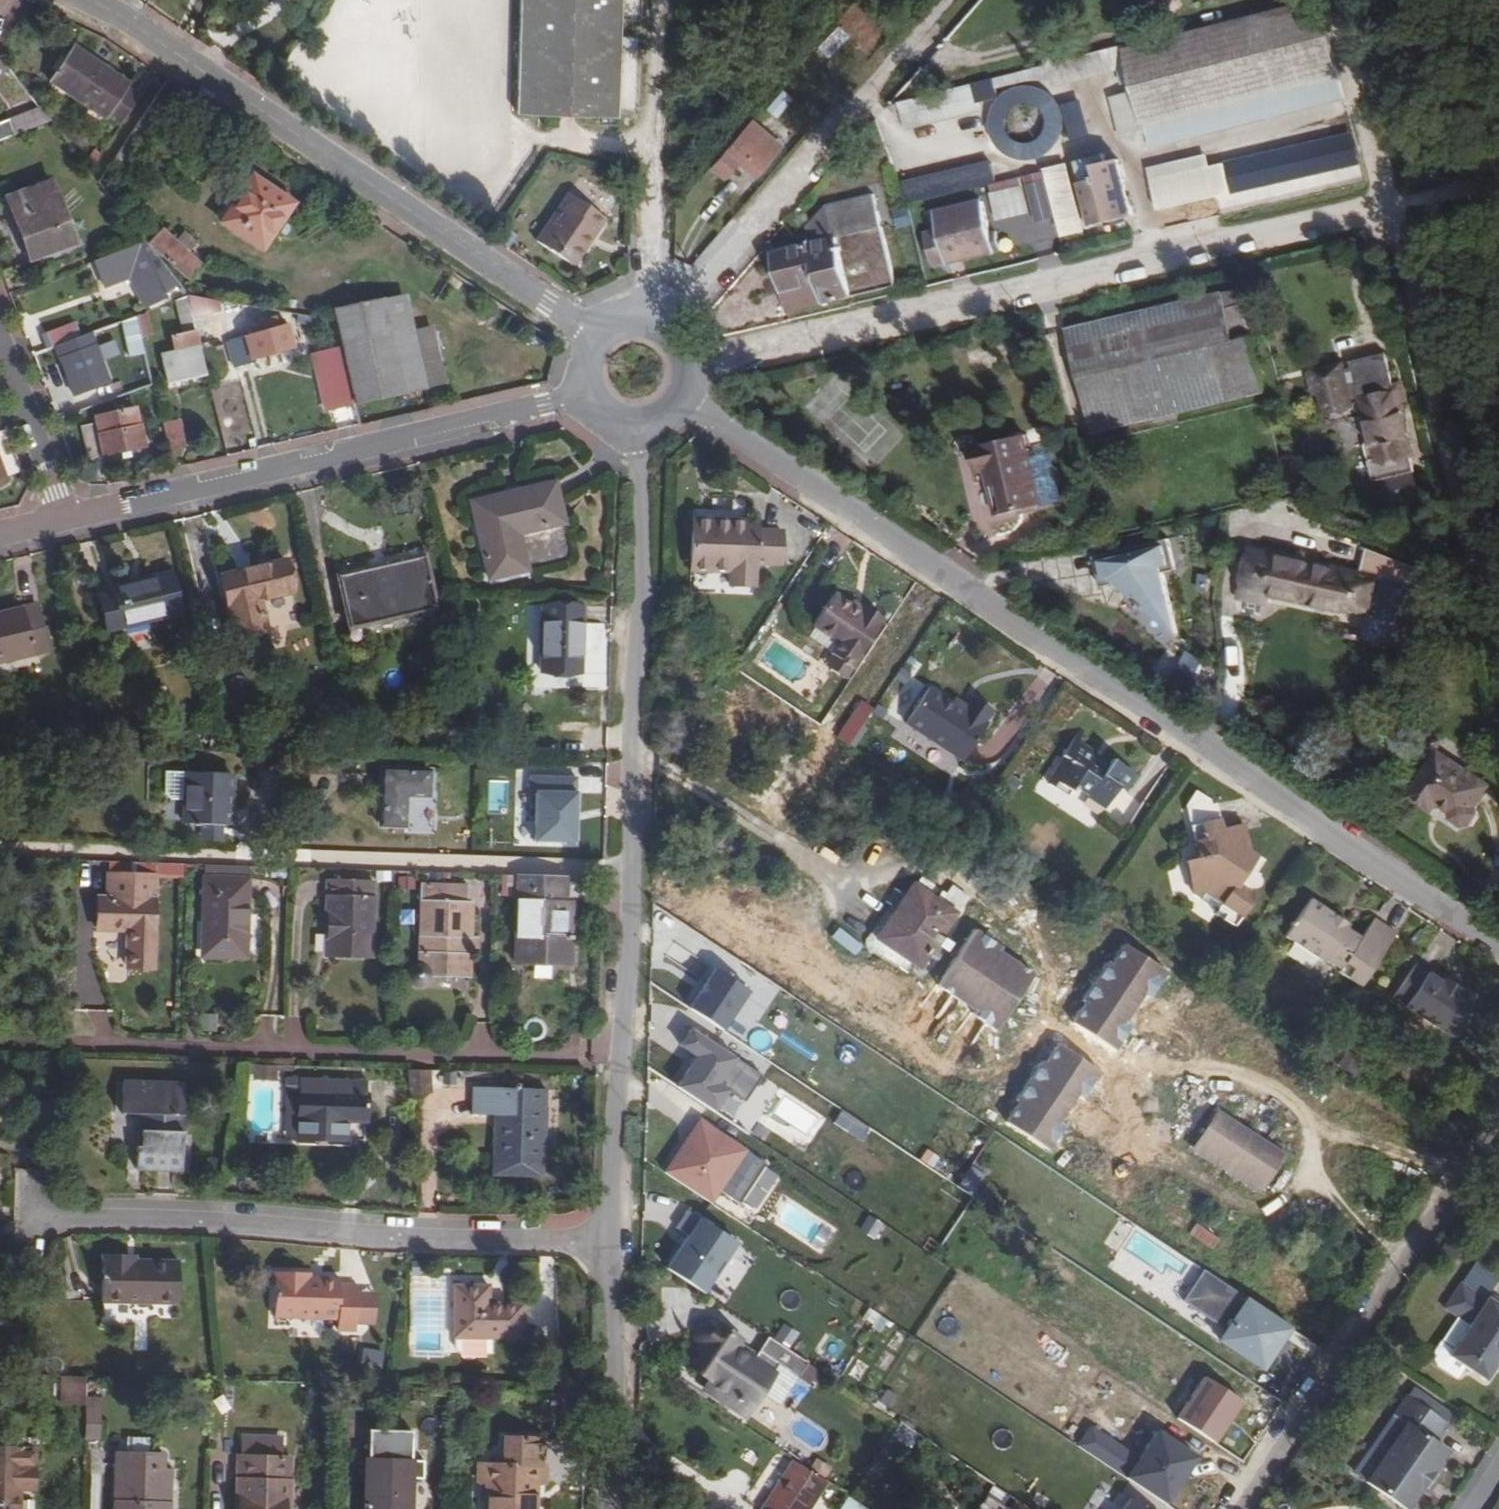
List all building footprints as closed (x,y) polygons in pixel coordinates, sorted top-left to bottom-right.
[(626,0),(526,0),(524,108),(623,111),(626,0)] [(1150,10),(1168,0),(1145,0),(1150,10)] [(1146,155),(1232,134),(1345,106),(1322,5),(1119,56),(1118,48),(892,102),(898,132),(982,112),(980,98),(996,94),(1011,171),(1064,157),(1051,94),(1114,80),(1115,90),(1129,87),(1132,96),(1110,101),(1120,143),(1142,137),(1146,155)] [(827,56),(849,36),(839,25),(817,46),(827,56)] [(110,118),(124,130),(141,102),(127,92),(130,88),(73,48),(51,83),(107,121),(110,118)] [(158,101),(140,129),(156,139),(174,111),(158,101)] [(20,134),(14,119),(0,124),(0,142),(20,134)] [(1343,179),(1361,174),(1354,141),(1240,168),(1246,193),(1342,171),(1343,179)] [(101,147),(91,165),(97,172),(109,153),(101,147)] [(720,152),(695,180),(710,192),(723,177),(737,190),(747,179),(720,152)] [(992,159),(904,181),(909,203),(997,181),(992,159)] [(1121,164),(1074,175),(1086,231),(1134,220),(1121,164)] [(1159,212),(1246,193),(1240,168),(1240,166),(1153,185),(1159,212)] [(1066,169),(1045,173),(1060,237),(1080,232),(1066,169)] [(1038,221),(1055,216),(1043,170),(988,184),(997,220),(1035,210),(1038,221)] [(33,257),(77,240),(56,180),(9,198),(33,257)] [(224,226),(262,251),(293,206),(255,180),(224,226)] [(540,238),(577,265),(613,218),(577,193),(540,238)] [(895,286),(876,198),(829,207),(810,230),(810,237),(768,245),(783,311),(895,286)] [(938,268),(1003,254),(999,230),(990,231),(986,205),(940,215),(943,230),(931,232),(938,268)] [(166,230),(153,245),(195,281),(207,267),(193,254),(200,245),(188,235),(181,243),(166,230)] [(167,292),(184,286),(150,241),(130,249),(135,259),(142,273),(135,276),(141,290),(148,286),(155,302),(169,296),(167,292)] [(128,262),(135,276),(142,273),(135,259),(128,262)] [(148,286),(141,290),(148,305),(155,302),(148,286)] [(192,295),(184,298),(193,335),(178,338),(181,354),(167,358),(173,382),(212,371),(194,295),(192,295)] [(1068,336),(1093,443),(1263,404),(1249,343),(1233,347),(1224,303),(1068,336)] [(348,345),(362,403),(432,387),(426,359),(420,334),(418,323),(398,327),(392,308),(342,320),(343,321),(348,345)] [(159,333),(154,310),(141,314),(147,336),(159,333)] [(131,341),(147,336),(141,314),(126,320),(131,341)] [(56,346),(85,335),(79,321),(51,332),(56,346)] [(315,347),(310,326),(288,330),(287,323),(269,327),(270,332),(238,340),(244,364),(315,347)] [(335,409),(362,403),(348,345),(321,352),(335,409)] [(111,384),(98,346),(63,358),(77,396),(111,384)] [(426,359),(432,387),(452,383),(447,354),(426,359)] [(1363,421),(1379,490),(1417,481),(1410,449),(1418,447),(1412,418),(1401,420),(1389,365),(1309,383),(1315,407),(1325,405),(1330,427),(1363,421)] [(92,460),(122,453),(124,461),(135,458),(133,450),(148,446),(139,408),(99,417),(101,425),(85,429),(92,460)] [(167,424),(174,450),(184,448),(182,438),(187,437),(183,420),(167,424)] [(992,484),(1001,523),(1046,512),(1032,447),(975,459),(980,486),(992,484)] [(8,478),(0,456),(0,481),(8,478)] [(519,538),(563,527),(554,486),(473,506),(489,581),(527,573),(519,538)] [(758,569),(775,570),(701,520),(692,520),(692,575),(721,575),(721,591),(758,592),(758,569)] [(759,522),(701,520),(775,570),(780,570),(781,531),(759,531),(759,522)] [(1169,543),(1101,555),(1107,591),(1148,584),(1156,633),(1178,629),(1167,568),(1173,567),(1169,543)] [(1279,612),(1279,604),(1367,626),(1366,639),(1402,649),(1416,596),(1423,598),(1428,579),(1376,561),(1370,575),(1258,556),(1252,606),(1279,612)] [(338,578),(349,630),(435,610),(423,559),(389,567),(390,573),(374,577),(373,570),(338,578)] [(223,578),(235,633),(264,627),(260,602),(292,594),(286,564),(223,578)] [(115,583),(115,588),(101,591),(107,628),(121,626),(122,632),(151,627),(149,619),(181,613),(174,573),(115,583)] [(836,590),(827,604),(875,637),(886,621),(836,590)] [(846,682),(875,637),(827,604),(810,629),(835,646),(822,666),(846,682)] [(52,653),(41,605),(0,614),(0,665),(52,653)] [(584,624),(587,624),(588,606),(549,606),(546,673),(585,674),(587,639),(583,639),(584,624)] [(991,715),(968,699),(955,702),(936,690),(911,726),(958,757),(991,715)] [(968,699),(991,715),(996,709),(978,697),(968,699)] [(858,698),(837,737),(852,745),(873,706),(858,698)] [(1073,763),(1054,789),(1073,801),(1081,791),(1112,811),(1124,793),(1130,797),(1142,779),(1120,766),(1115,773),(1100,764),(1102,761),(1081,746),(1070,761),(1073,763)] [(414,795),(437,796),(439,771),(389,769),(387,825),(412,826),(414,795)] [(223,825),(231,825),(233,774),(185,772),(163,770),(165,796),(184,798),(183,823),(199,824),(198,841),(222,842),(223,825)] [(531,774),(529,842),(577,844),(580,776),(531,774)] [(1487,814),(1439,779),(1407,822),(1427,836),(1432,831),(1439,830),(1450,838),(1450,844),(1460,851),(1466,850),(1473,841),(1471,835),(1487,814)] [(1243,915),(1258,897),(1246,887),(1262,860),(1255,855),(1254,834),(1203,798),(1190,813),(1197,820),(1200,858),(1196,867),(1199,884),(1243,915)] [(253,881),(253,868),(208,867),(208,880),(253,881)] [(570,937),(571,904),(572,875),(524,874),(521,962),(576,964),(577,937),(570,937)] [(160,971),(161,878),(114,877),(113,902),(102,902),(102,932),(132,933),(131,970),(160,971)] [(871,935),(915,964),(955,906),(909,879),(871,935)] [(251,961),(253,881),(208,880),(207,924),(215,924),(213,960),(251,961)] [(332,958),(376,960),(379,884),(334,883),(332,958)] [(472,938),(479,938),(481,905),(473,904),(474,887),(428,885),(424,967),(420,967),(417,969),(414,972),(413,976),(413,981),(415,985),(418,988),(423,989),(427,989),(431,987),(434,984),(435,979),(477,980),(478,956),(472,955),(472,938)] [(1326,903),(1307,928),(1380,977),(1407,938),(1378,918),(1368,932),(1326,903)] [(839,927),(832,936),(853,953),(860,945),(839,927)] [(1380,977),(1307,928),(1295,943),(1370,992),(1380,977)] [(1003,1026),(1034,966),(969,933),(939,994),(1003,1026)] [(484,939),(479,938),(472,938),(472,955),(478,956),(484,956),(484,939)] [(1073,1025),(1119,1050),(1165,967),(1118,942),(1073,1025)] [(679,953),(658,987),(732,1034),(745,1038),(776,990),(776,987),(758,975),(749,989),(702,960),(679,953)] [(1407,964),(1393,985),(1449,1023),(1465,1002),(1407,964)] [(1439,1037),(1449,1023),(1393,985),(1383,999),(1439,1037)] [(724,1085),(745,1098),(761,1074),(687,1026),(675,1044),(694,1057),(675,1085),(709,1108),(724,1085)] [(1052,1042),(1007,1125),(1053,1150),(1098,1067),(1052,1042)] [(408,1070),(411,1093),(431,1093),(432,1070),(408,1070)] [(303,1078),(289,1078),(289,1086),(303,1086),(303,1078)] [(303,1093),(302,1137),(320,1138),(330,1138),(348,1139),(349,1119),(369,1120),(370,1079),(303,1078),(303,1086),(303,1093)] [(134,1169),(180,1171),(182,1134),(184,1083),(121,1081),(120,1115),(140,1115),(140,1146),(134,1146),(134,1169)] [(502,1125),(495,1125),(494,1159),(547,1162),(549,1087),(475,1085),(475,1112),(495,1113),(503,1114),(502,1125)] [(288,1136),(302,1137),(303,1093),(289,1093),(288,1136)] [(1262,1190),(1288,1152),(1222,1107),(1196,1144),(1262,1190)] [(664,1170),(751,1224),(784,1172),(697,1117),(664,1170)] [(970,1166),(962,1182),(977,1189),(985,1173),(970,1166)] [(685,1236),(700,1218),(691,1211),(676,1228),(685,1236)] [(873,1239),(883,1224),(867,1214),(857,1229),(873,1239)] [(666,1270),(725,1305),(757,1253),(697,1218),(666,1270)] [(1196,1221),(1188,1237),(1215,1249),(1222,1234),(1196,1221)] [(132,1260),(133,1253),(103,1253),(101,1301),(178,1302),(179,1261),(139,1260),(132,1260)] [(360,1321),(361,1291),(361,1284),(344,1283),(344,1278),(313,1277),(314,1273),(276,1271),(276,1316),(338,1318),(337,1328),(360,1329),(360,1321)] [(409,1275),(411,1358),(444,1357),(443,1275),(409,1275)] [(1176,1322),(1271,1368),(1294,1320),(1200,1275),(1176,1322)] [(1444,1358),(1465,1371),(1478,1351),(1484,1355),(1497,1336),(1491,1332),(1498,1321),(1498,1310),(1467,1288),(1465,1291),(1440,1275),(1423,1297),(1448,1315),(1431,1341),(1427,1347),(1444,1358)] [(521,1338),(523,1301),(489,1299),(489,1285),(454,1283),(452,1335),(521,1338)] [(378,1291),(361,1291),(360,1321),(377,1321),(378,1291)] [(812,1362),(774,1336),(760,1355),(745,1346),(750,1338),(719,1317),(702,1325),(700,1351),(693,1359),(719,1376),(712,1387),(750,1414),(770,1386),(787,1397),(812,1362)] [(363,1347),(360,1363),(380,1366),(383,1351),(363,1347)] [(59,1403),(82,1403),(82,1376),(59,1377),(59,1403)] [(1177,1419),(1215,1443),(1242,1400),(1204,1377),(1177,1419)] [(1388,1393),(1377,1409),(1391,1419),(1352,1479),(1389,1504),(1430,1444),(1413,1433),(1424,1416),(1388,1393)] [(84,1395),(84,1406),(101,1406),(101,1395),(84,1395)] [(84,1406),(83,1436),(101,1437),(101,1406),(84,1406)] [(1075,1446),(1171,1504),(1199,1457),(1130,1415),(1115,1440),(1089,1424),(1075,1446)] [(371,1433),(370,1446),(416,1448),(417,1434),(371,1433)] [(504,1438),(503,1451),(541,1452),(541,1439),(504,1438)] [(0,1446),(0,1508),(21,1508),(22,1488),(35,1488),(36,1447),(0,1446)] [(370,1446),(370,1449),(370,1460),(367,1460),(365,1508),(408,1508),(410,1477),(424,1477),(425,1462),(415,1462),(416,1451),(416,1448),(370,1446)] [(163,1473),(163,1453),(118,1451),(116,1508),(170,1508),(170,1506),(162,1506),(163,1473)] [(503,1451),(503,1453),(503,1465),(480,1464),(480,1479),(489,1480),(488,1508),(533,1508),(535,1481),(545,1481),(546,1466),(541,1466),(541,1452),(503,1451)] [(294,1458),(242,1456),(241,1508),(291,1508),(294,1458)] [(832,1485),(794,1460),(764,1506),(768,1508),(817,1508),(832,1485)] [(171,1473),(163,1473),(162,1506),(170,1506),(171,1473)] [(1084,1508),(1159,1508),(1094,1484),(1084,1508)] [(850,1498),(843,1508),(867,1508),(850,1498)]
